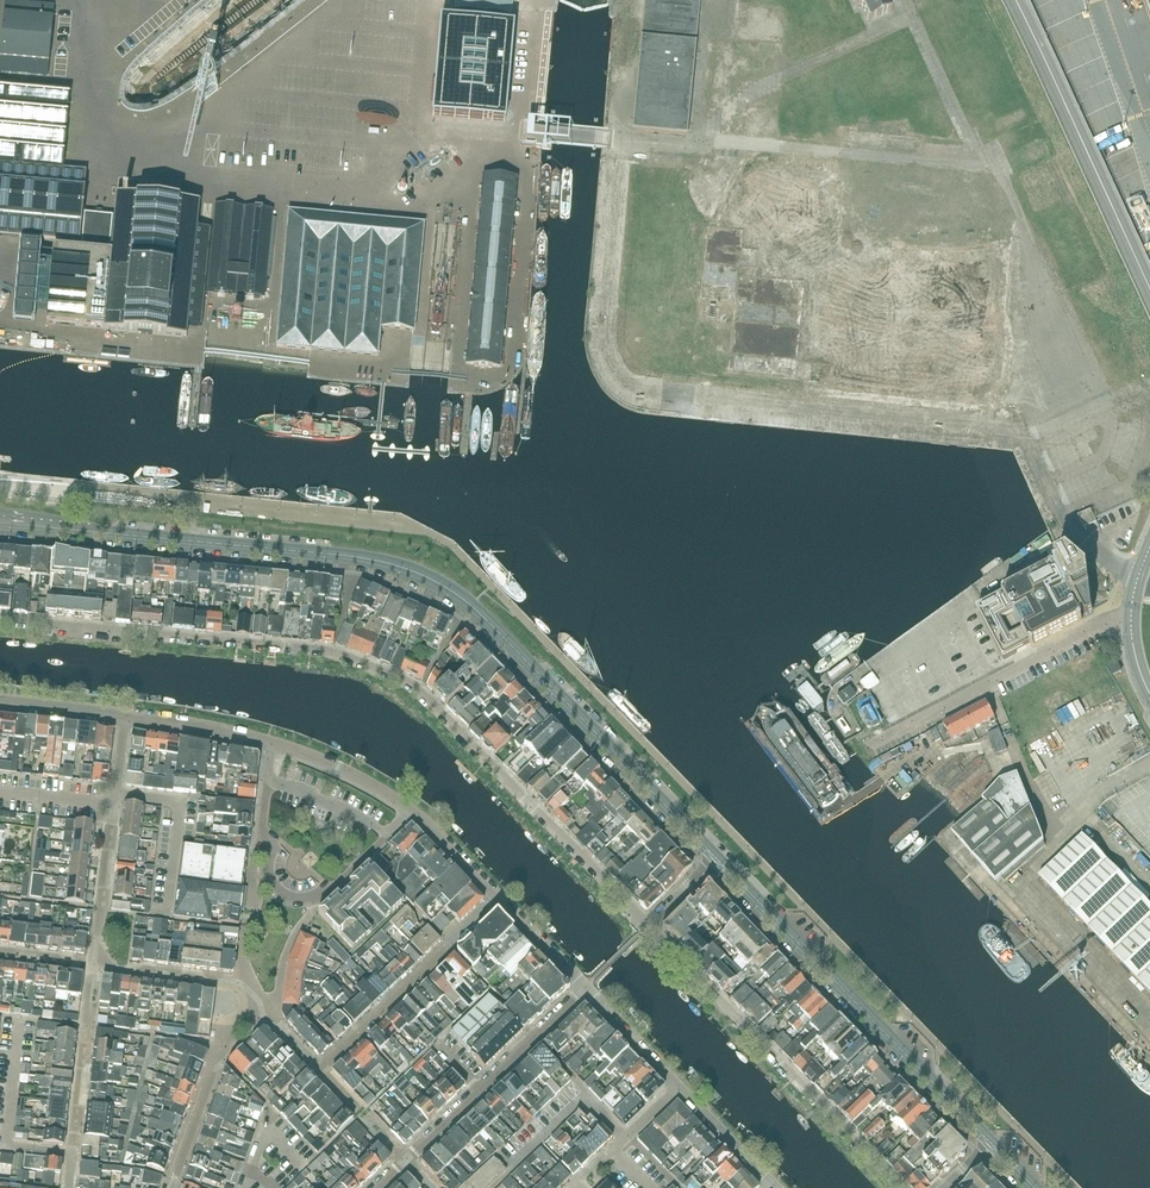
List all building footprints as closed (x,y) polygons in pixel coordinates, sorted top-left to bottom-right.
[(223,11),(216,33),(223,35),(254,21),(265,12),(280,6),(282,0),(236,0),(223,11)] [(291,6),(302,19),(310,12),(299,0),(291,6)] [(456,9),(513,15),(514,0),(457,0),(456,9)] [(699,10),(700,0),(646,0),(633,131),(687,136),(699,10)] [(857,7),(861,5),(870,23),(872,22),(871,22),(890,13),(890,14),(892,13),(886,0),(854,0),(857,7)] [(32,4),(5,2),(0,59),(0,71),(20,72),(27,73),(28,73),(41,74),(42,63),(49,63),(51,45),(52,38),(54,6),(32,4)] [(505,122),(514,26),(441,20),(433,116),(505,122)] [(20,72),(19,86),(26,87),(27,73),(20,72)] [(26,237),(61,241),(60,249),(59,252),(55,252),(40,250),(24,249),(26,250),(25,259),(23,258),(22,267),(22,268),(24,268),(20,314),(33,315),(33,309),(34,309),(37,309),(48,310),(48,316),(48,319),(47,324),(90,328),(104,329),(104,330),(185,338),(187,338),(188,326),(202,327),(211,229),(203,229),(198,228),(199,210),(200,202),(185,201),(170,199),(166,199),(165,200),(151,199),(151,198),(128,195),(128,193),(127,193),(123,192),(123,195),(117,194),(117,199),(115,214),(115,215),(114,225),(114,228),(113,235),(113,236),(112,245),(111,252),(111,253),(111,254),(110,254),(110,256),(111,256),(111,257),(106,257),(106,254),(104,254),(97,253),(97,256),(79,254),(72,253),(73,250),(73,242),(80,243),(81,232),(82,225),(83,217),(83,213),(82,213),(83,201),(84,201),(85,190),(87,172),(63,170),(65,150),(67,131),(70,91),(66,90),(59,90),(26,87),(19,86),(0,84),(0,235),(26,237)] [(449,160),(443,151),(405,179),(404,178),(397,182),(398,184),(392,189),(396,194),(402,190),(405,193),(449,160)] [(500,368),(517,178),(484,175),(467,365),(500,368)] [(267,279),(273,217),(274,210),(215,204),(215,211),(209,273),(207,291),(265,297),(267,279)] [(81,251),(81,252),(89,252),(97,253),(104,254),(106,254),(109,254),(109,253),(110,253),(111,253),(111,252),(112,245),(113,236),(113,235),(114,228),(114,225),(115,215),(113,235),(111,235),(112,226),(112,224),(113,216),(106,215),(105,215),(104,215),(104,214),(104,213),(103,212),(103,211),(102,211),(101,210),(100,210),(99,210),(98,210),(97,210),(96,211),(95,211),(94,212),(94,213),(93,214),(85,213),(84,217),(83,217),(82,225),(81,232),(83,232),(82,238),(81,251)] [(415,331),(424,224),(379,220),(372,219),(366,219),(289,211),(277,347),(378,356),(380,339),(381,328),(415,331)] [(316,421),(272,418),(265,418),(259,421),(256,422),(255,423),(256,424),(259,428),(265,432),(286,436),(344,441),(352,440),(356,438),(361,436),(362,435),(362,433),(358,429),(353,426),(344,424),(316,421)] [(1096,521),(1096,520),(1091,510),(1081,515),(1086,526),(1096,521)] [(16,549),(1,548),(0,556),(0,566),(9,566),(8,580),(14,581),(14,571),(16,549)] [(30,589),(31,576),(33,551),(16,549),(14,571),(23,572),(22,577),(24,578),(23,588),(30,589)] [(39,590),(43,552),(33,551),(31,576),(36,576),(34,595),(39,595),(39,590)] [(43,552),(39,590),(44,591),(44,588),(48,588),(52,555),(52,552),(43,552)] [(101,621),(103,594),(97,593),(87,592),(91,556),(52,552),(52,555),(48,588),(48,600),(46,616),(47,616),(48,616),(48,614),(50,614),(50,615),(55,617),(64,617),(67,617),(73,617),(73,618),(84,619),(84,618),(91,619),(91,620),(101,621)] [(992,602),(978,610),(1002,656),(1004,660),(1024,650),(1031,646),(1032,647),(1033,647),(1034,647),(1035,646),(1035,645),(1035,644),(1050,636),(1051,636),(1051,635),(1052,635),(1052,634),(1052,633),(1052,632),(1053,632),(1053,631),(1052,631),(1052,630),(1051,627),(1056,625),(1057,627),(1058,627),(1058,628),(1059,628),(1059,629),(1060,629),(1061,629),(1062,630),(1062,629),(1063,629),(1065,628),(1072,625),(1079,621),(1080,622),(1081,622),(1082,622),(1082,621),(1083,621),(1083,620),(1083,619),(1087,617),(1093,614),(1093,610),(1092,606),(1088,571),(1068,554),(1057,560),(1056,560),(1059,566),(1056,568),(1055,566),(1003,594),(1003,593),(1004,596),(992,602)] [(105,583),(107,557),(91,556),(87,592),(97,593),(98,583),(105,583)] [(118,597),(121,559),(107,557),(105,583),(104,584),(114,585),(113,594),(110,594),(109,597),(118,597)] [(132,599),(136,561),(121,559),(118,597),(118,603),(116,623),(130,624),(132,599)] [(155,562),(136,561),(132,599),(141,599),(141,600),(151,601),(151,600),(153,582),(155,562)] [(162,599),(165,563),(155,562),(153,582),(158,583),(157,598),(162,599)] [(174,584),(176,564),(165,563),(162,599),(166,599),(167,599),(169,584),(174,584)] [(185,565),(176,564),(174,584),(173,596),(180,596),(181,584),(185,584),(186,585),(189,565),(185,565)] [(190,605),(192,586),(198,587),(200,566),(189,565),(186,585),(185,605),(190,605)] [(210,593),(210,586),(212,568),(200,566),(198,587),(198,592),(210,593)] [(224,602),(225,594),(225,587),(227,569),(222,569),(213,568),(212,568),(210,586),(218,586),(217,595),(216,595),(215,609),(223,610),(224,602)] [(240,588),(242,571),(227,569),(225,587),(240,588)] [(248,599),(254,600),(257,572),(242,571),(240,588),(239,596),(248,597),(248,599)] [(270,591),(272,573),(257,572),(254,600),(254,604),(259,605),(260,590),(270,591)] [(279,611),(284,611),(284,605),(285,601),(289,575),(272,573),(270,591),(270,592),(280,593),(279,611)] [(10,612),(11,612),(14,581),(8,580),(6,580),(6,576),(1,575),(0,580),(0,611),(10,612)] [(303,596),(305,577),(289,575),(285,601),(291,602),(292,594),(303,596)] [(306,621),(312,622),(312,617),(318,578),(305,577),(303,596),(302,607),(308,608),(306,621)] [(324,618),(330,579),(318,578),(312,617),(322,618),(324,618)] [(338,610),(343,580),(330,579),(324,618),(321,642),(334,644),(337,621),(328,620),(329,613),(331,613),(332,609),(338,610)] [(359,616),(372,587),(361,582),(350,607),(349,611),(359,616)] [(374,606),(381,591),(372,587),(359,616),(363,619),(367,610),(372,611),(374,606)] [(28,614),(30,589),(23,588),(15,588),(13,612),(28,614)] [(378,619),(389,594),(381,591),(374,606),(378,608),(373,618),(378,620),(378,619)] [(408,603),(389,594),(378,619),(385,623),(390,625),(386,632),(392,635),(408,603)] [(46,616),(48,600),(38,599),(38,603),(37,615),(46,616)] [(150,611),(149,626),(162,627),(163,611),(156,610),(156,604),(154,603),(154,601),(151,600),(151,601),(150,611)] [(140,625),(143,601),(140,601),(140,603),(138,603),(137,609),(133,609),(132,624),(140,625)] [(145,604),(145,602),(143,601),(140,625),(149,626),(150,611),(146,610),(147,604),(145,604)] [(116,623),(118,603),(113,603),(112,606),(105,605),(103,621),(116,623)] [(411,624),(418,607),(408,603),(392,635),(389,642),(394,644),(399,633),(400,634),(402,628),(408,631),(411,624)] [(195,605),(190,605),(185,605),(181,604),(175,604),(173,628),(185,629),(192,630),(193,630),(193,629),(193,628),(194,613),(195,605)] [(170,628),(172,606),(165,606),(163,627),(170,628)] [(413,645),(414,643),(429,612),(418,607),(411,624),(416,626),(409,643),(413,645)] [(206,631),(208,612),(197,611),(196,611),(196,614),(195,628),(195,630),(201,630),(206,631)] [(281,638),(284,611),(279,611),(278,618),(269,617),(267,637),(281,638)] [(208,612),(206,631),(221,632),(222,627),(222,619),(223,613),(208,612)] [(429,641),(440,617),(429,612),(414,643),(420,646),(421,646),(424,639),(429,641)] [(250,635),(251,631),(252,618),(237,616),(236,625),(236,626),(236,629),(235,634),(250,635)] [(319,642),(322,618),(312,617),(312,622),(310,641),(319,642)] [(359,623),(347,648),(370,658),(378,639),(385,623),(378,619),(378,620),(373,618),(371,617),(367,627),(359,623)] [(442,640),(451,622),(440,617),(429,641),(426,646),(437,652),(438,648),(433,646),(436,638),(442,640)] [(265,637),(267,619),(255,618),(253,636),(265,637)] [(345,648),(355,625),(346,621),(336,644),(345,648)] [(464,663),(479,648),(465,633),(449,648),(464,663)] [(378,661),(386,643),(378,639),(370,658),(378,661)] [(390,666),(399,647),(394,644),(389,642),(380,662),(390,666)] [(413,658),(420,646),(414,643),(413,645),(409,654),(401,671),(412,676),(419,661),(413,658)] [(458,695),(493,661),(479,648),(464,663),(460,666),(464,670),(455,678),(452,675),(447,680),(433,692),(436,696),(437,696),(439,694),(442,698),(440,700),(446,706),(458,695)] [(401,671),(409,654),(400,650),(392,667),(401,671)] [(423,681),(436,654),(431,652),(425,664),(419,661),(412,676),(423,681)] [(1114,676),(1122,672),(1115,660),(1108,664),(1114,676)] [(458,718),(478,699),(504,673),(493,661),(458,695),(462,700),(468,694),(470,697),(461,706),(456,701),(448,708),(458,718)] [(441,674),(442,672),(437,666),(427,686),(433,692),(447,680),(441,674)] [(863,676),(874,692),(886,683),(875,668),(863,676)] [(498,702),(516,685),(504,673),(478,699),(482,704),(488,710),(492,706),(488,702),(493,697),(498,702)] [(856,682),(842,689),(847,700),(861,693),(856,682)] [(508,710),(524,694),(516,685),(498,702),(484,716),(490,722),(492,720),(491,719),(495,714),(501,720),(506,716),(510,712),(508,710)] [(878,710),(878,709),(869,691),(856,701),(858,705),(856,706),(860,713),(859,713),(866,728),(871,729),(880,725),(880,724),(882,723),(876,711),(878,710)] [(513,737),(514,736),(520,731),(514,725),(517,722),(520,719),(520,718),(527,712),(524,709),(532,702),(524,694),(508,710),(510,712),(506,716),(501,720),(499,723),(501,724),(503,727),(513,737)] [(856,729),(837,697),(830,702),(848,734),(856,729)] [(828,827),(860,802),(777,698),(746,723),(828,827)] [(474,711),(482,704),(478,699),(458,718),(468,729),(480,717),(474,711)] [(523,728),(527,724),(527,723),(540,711),(532,702),(524,709),(527,712),(520,718),(520,719),(517,722),(523,728)] [(997,721),(995,718),(987,702),(931,732),(936,742),(941,739),(944,745),(990,721),(992,724),(997,721)] [(1071,719),(1065,709),(1055,714),(1060,725),(1071,719)] [(521,750),(551,721),(540,711),(527,723),(532,728),(515,744),(521,750)] [(14,747),(15,739),(17,718),(3,716),(0,738),(10,739),(9,746),(14,747)] [(23,756),(28,719),(17,718),(15,739),(14,747),(13,754),(12,758),(12,764),(11,773),(17,774),(19,756),(23,756)] [(36,739),(38,720),(28,719),(23,756),(23,762),(25,763),(25,759),(28,759),(31,738),(36,739)] [(475,735),(486,725),(481,719),(470,730),(475,735)] [(48,740),(50,722),(38,720),(36,739),(34,752),(40,753),(42,739),(48,740)] [(562,734),(554,725),(551,721),(521,750),(514,756),(518,759),(508,769),(517,778),(525,769),(536,758),(562,734)] [(62,745),(65,723),(58,722),(50,722),(48,740),(45,768),(44,776),(59,778),(60,771),(60,769),(62,753),(62,745)] [(76,747),(79,725),(65,723),(62,745),(62,753),(67,754),(68,746),(76,747)] [(513,737),(503,727),(501,724),(482,742),(484,745),(485,744),(486,745),(486,744),(491,749),(491,750),(491,751),(495,755),(513,737)] [(95,749),(97,727),(79,725),(76,747),(85,748),(81,781),(91,782),(95,749)] [(480,741),(491,730),(486,725),(475,735),(480,741)] [(110,767),(114,729),(97,727),(95,749),(93,766),(95,766),(110,767)] [(1000,729),(988,735),(996,755),(1008,750),(1000,729)] [(142,773),(143,771),(144,764),(147,734),(134,731),(133,733),(128,771),(142,774),(142,773)] [(155,753),(158,736),(147,734),(145,755),(144,759),(144,764),(143,771),(142,773),(153,775),(154,769),(149,768),(150,754),(150,752),(155,753)] [(570,744),(568,741),(568,740),(565,737),(564,737),(562,735),(563,734),(562,734),(536,758),(525,769),(517,778),(526,788),(572,744),(571,743),(570,744)] [(167,754),(169,738),(158,736),(155,753),(154,769),(153,775),(158,775),(161,754),(167,754)] [(177,764),(178,756),(178,753),(180,740),(169,738),(167,754),(164,771),(164,776),(166,776),(175,777),(176,772),(170,771),(171,763),(177,764)] [(192,742),(185,740),(180,740),(178,753),(178,756),(177,764),(176,772),(175,777),(174,792),(185,793),(196,794),(197,785),(204,785),(205,780),(210,745),(209,745),(209,747),(192,744),(192,742)] [(566,769),(582,754),(572,744),(526,788),(536,798),(557,778),(566,769)] [(216,776),(220,747),(210,745),(205,780),(215,781),(216,776)] [(228,765),(230,749),(220,747),(216,776),(220,776),(222,764),(228,765)] [(238,799),(240,781),(241,777),(242,768),(244,751),(230,749),(228,765),(224,797),(238,799)] [(260,756),(258,754),(244,751),(242,768),(247,768),(246,778),(257,779),(260,756)] [(884,764),(894,759),(891,753),(881,758),(884,764)] [(574,778),(590,763),(582,754),(566,769),(574,778)] [(518,759),(514,756),(513,755),(503,764),(508,769),(518,759)] [(12,764),(0,762),(0,772),(11,773),(12,764)] [(584,788),(600,772),(590,763),(574,778),(566,786),(570,790),(574,786),(573,785),(577,782),(582,786),(579,788),(581,790),(584,788)] [(109,776),(110,767),(95,766),(94,774),(109,776)] [(73,780),(73,773),(60,771),(59,778),(73,780)] [(589,802),(610,783),(600,772),(584,788),(588,792),(584,796),(589,802)] [(108,784),(109,776),(94,774),(93,782),(108,784)] [(165,779),(142,776),(128,774),(126,786),(174,792),(175,777),(166,776),(165,779)] [(1044,843),(1045,842),(1018,775),(1001,781),(1002,783),(1001,783),(1004,790),(988,797),(980,805),(982,807),(953,833),(996,881),(1002,877),(1005,880),(1003,881),(1004,882),(1007,879),(1018,870),(1046,847),(1044,843)] [(240,781),(238,799),(255,801),(256,786),(243,784),(244,778),(241,777),(240,781)] [(544,806),(565,787),(557,778),(536,798),(544,806)] [(610,784),(610,783),(589,802),(584,808),(594,819),(620,793),(619,793),(610,784)] [(614,819),(616,817),(630,804),(620,793),(594,819),(591,822),(580,833),(575,838),(585,848),(595,838),(602,831),(596,826),(609,814),(614,819)] [(554,816),(572,798),(569,794),(564,799),(560,795),(546,808),(554,816)] [(252,819),(254,805),(200,799),(199,814),(238,818),(252,819)] [(143,818),(145,806),(124,803),(123,815),(143,818)] [(615,838),(626,827),(640,814),(630,804),(616,817),(623,824),(612,834),(615,838)] [(577,809),(576,811),(572,808),(566,814),(563,810),(556,817),(564,826),(579,811),(577,809)] [(0,812),(0,819),(16,820),(16,814),(5,813),(5,812),(0,812)] [(630,843),(636,838),(650,824),(640,814),(626,827),(633,834),(627,839),(630,843)] [(142,829),(143,818),(123,815),(122,827),(142,829)] [(44,829),(50,829),(51,818),(40,817),(38,828),(44,829)] [(251,831),(252,819),(238,818),(237,820),(223,818),(221,827),(228,828),(251,831)] [(94,835),(95,824),(66,820),(65,831),(94,835)] [(646,848),(660,835),(650,824),(636,838),(630,843),(625,848),(629,852),(639,841),(646,848)] [(399,864),(425,839),(412,825),(391,845),(402,856),(399,859),(397,858),(389,866),(380,856),(369,866),(381,879),(384,875),(385,877),(391,872),(399,864)] [(575,838),(580,833),(572,825),(567,830),(575,838)] [(141,841),(142,829),(122,827),(120,838),(139,841),(141,841)] [(250,841),(251,831),(228,828),(221,827),(214,827),(213,832),(229,834),(228,838),(250,841)] [(92,847),(94,835),(65,831),(63,843),(92,847)] [(1072,846),(1082,836),(1080,833),(1069,843),(1072,846)] [(660,836),(661,835),(660,835),(646,848),(625,869),(615,879),(631,896),(649,879),(677,852),(676,851),(675,852),(673,850),(674,850),(673,849),(666,845),(664,843),(660,836)] [(1083,836),(1082,836),(1072,846),(1070,848),(1063,854),(1039,877),(1149,993),(1149,906),(1083,836)] [(248,851),(250,841),(228,838),(219,837),(218,842),(224,842),(233,844),(232,849),(248,851)] [(137,853),(139,841),(120,838),(117,861),(145,865),(146,854),(137,853)] [(595,858),(605,849),(595,838),(585,848),(595,858)] [(402,884),(411,875),(417,869),(436,851),(425,839),(399,864),(391,872),(402,884)] [(630,843),(627,839),(622,844),(625,848),(630,843)] [(91,858),(92,847),(63,843),(62,855),(91,858)] [(203,848),(196,847),(183,845),(180,866),(181,866),(183,866),(182,871),(180,870),(179,870),(178,879),(244,888),(244,887),(241,887),(242,884),(244,885),(245,879),(242,878),(243,874),(245,874),(248,857),(245,856),(245,854),(248,854),(248,853),(203,848)] [(1063,854),(1070,848),(1067,845),(1060,852),(1063,854)] [(615,859),(605,849),(595,858),(605,869),(615,859)] [(408,900),(427,883),(448,863),(436,851),(417,869),(411,875),(402,884),(397,888),(408,900)] [(664,895),(692,868),(677,852),(649,879),(655,886),(664,895)] [(89,870),(91,858),(62,855),(61,860),(70,861),(69,867),(89,870)] [(625,869),(615,859),(605,869),(615,879),(625,869)] [(414,906),(454,869),(448,863),(427,883),(408,900),(414,906)] [(134,870),(135,866),(117,864),(116,874),(134,876),(144,877),(144,872),(134,870)] [(403,903),(381,879),(369,866),(350,884),(353,887),(343,897),(347,901),(345,903),(372,932),(384,920),(403,903)] [(88,881),(89,870),(69,867),(67,879),(88,881)] [(445,911),(447,910),(471,886),(454,869),(414,906),(431,924),(432,924),(445,911)] [(1014,888),(1025,879),(1018,870),(1007,879),(1014,888)] [(397,889),(397,888),(402,884),(391,872),(385,877),(397,889)] [(132,888),(134,876),(116,874),(114,886),(132,888)] [(44,887),(45,876),(33,875),(32,886),(37,886),(44,887)] [(88,881),(67,879),(59,878),(58,889),(66,890),(87,892),(88,881)] [(241,912),(244,888),(178,879),(174,917),(211,922),(212,913),(213,908),(241,912)] [(638,904),(655,886),(649,879),(631,896),(638,904)] [(131,900),(132,888),(114,886),(113,898),(131,900)] [(447,910),(460,923),(461,922),(484,900),(471,886),(447,910)] [(647,913),(664,895),(655,886),(638,904),(647,913)] [(710,886),(706,886),(685,907),(700,921),(703,919),(706,922),(713,916),(726,903),(722,899),(722,898),(710,886),(710,887),(710,886)] [(85,904),(87,892),(66,890),(65,902),(85,904)] [(343,897),(341,899),(338,895),(319,913),(318,913),(353,950),(372,932),(345,903),(347,901),(343,897)] [(150,902),(131,900),(113,898),(111,910),(130,912),(131,906),(145,907),(144,914),(149,914),(150,909),(151,902),(150,902)] [(18,906),(18,903),(3,901),(2,909),(7,909),(7,904),(18,906)] [(713,916),(727,930),(740,918),(739,917),(739,915),(737,914),(729,907),(729,905),(727,904),(726,903),(713,916)] [(33,925),(35,905),(30,904),(29,910),(27,927),(25,947),(36,948),(39,925),(33,925)] [(417,925),(414,914),(407,907),(389,923),(393,926),(405,938),(423,958),(432,950),(419,936),(414,941),(407,934),(413,929),(417,925)] [(700,921),(685,907),(662,929),(680,948),(693,935),(706,922),(703,919),(700,921)] [(61,951),(65,922),(67,909),(61,908),(59,923),(58,932),(57,932),(58,921),(52,920),(51,927),(51,934),(49,950),(61,951)] [(239,926),(241,912),(213,908),(212,913),(220,914),(218,924),(239,926)] [(440,933),(451,923),(442,914),(432,924),(440,933)] [(459,951),(458,952),(466,960),(505,922),(497,914),(477,933),(481,937),(481,939),(472,939),(471,939),(463,947),(459,951)] [(107,928),(125,930),(126,919),(109,917),(107,928)] [(769,947),(755,933),(740,918),(727,930),(720,938),(726,945),(723,949),(731,958),(733,956),(735,957),(733,959),(735,961),(739,958),(748,967),(769,947)] [(152,936),(146,935),(145,945),(143,962),(156,963),(162,921),(161,921),(154,920),(152,936)] [(49,950),(51,934),(51,927),(46,926),(47,921),(39,921),(39,925),(36,948),(49,950)] [(170,965),(172,949),(173,943),(171,942),(172,936),(166,936),(168,921),(162,921),(156,963),(170,965)] [(74,953),(76,937),(76,933),(77,924),(65,922),(61,951),(74,953)] [(513,931),(505,922),(466,960),(473,968),(480,962),(480,947),(496,947),(513,931)] [(15,925),(0,923),(0,943),(12,945),(15,925)] [(384,935),(393,926),(389,923),(381,931),(384,935)] [(441,941),(436,937),(423,923),(419,926),(424,932),(419,936),(432,950),(441,941)] [(25,947),(27,927),(15,925),(12,945),(25,947)] [(197,969),(202,926),(195,925),(194,935),(186,934),(185,944),(184,950),(182,967),(197,969)] [(213,928),(202,926),(197,969),(208,970),(213,928)] [(221,928),(213,928),(208,970),(220,971),(224,939),(220,938),(221,928)] [(238,940),(239,931),(221,928),(220,938),(224,939),(238,940)] [(320,933),(312,929),(309,937),(317,940),(320,933)] [(146,935),(146,932),(134,931),(130,960),(131,961),(131,960),(143,962),(146,935)] [(389,940),(384,935),(381,931),(372,939),(377,944),(381,948),(389,940)] [(483,979),(488,974),(523,941),(513,931),(496,947),(473,969),(483,979)] [(85,955),(88,935),(76,933),(76,937),(74,953),(85,955)] [(182,967),(184,950),(185,944),(178,943),(179,935),(174,934),(173,943),(172,949),(170,965),(182,967)] [(693,935),(680,948),(682,949),(682,951),(684,951),(695,962),(708,950),(708,949),(693,935)] [(323,952),(326,946),(301,936),(296,946),(326,959),(327,959),(329,954),(323,952)] [(416,965),(423,958),(405,938),(401,942),(408,950),(404,954),(416,965)] [(234,971),(238,940),(224,939),(220,971),(231,973),(234,971)] [(369,951),(377,944),(372,939),(364,946),(369,951)] [(333,941),(327,946),(345,965),(346,963),(351,959),(333,941)] [(496,992),(503,985),(505,983),(521,968),(536,954),(523,941),(497,966),(488,974),(483,979),(488,985),(496,992)] [(737,978),(741,974),(712,945),(708,949),(708,950),(695,962),(694,963),(706,975),(723,991),(737,978)] [(322,969),(324,963),(326,959),(296,946),(292,957),(290,961),(290,962),(290,963),(308,966),(308,964),(322,969)] [(359,960),(369,951),(364,946),(355,955),(359,959),(359,960)] [(403,955),(399,958),(389,947),(384,951),(406,974),(414,967),(403,955)] [(755,977),(777,955),(769,947),(748,967),(741,974),(737,978),(740,982),(750,972),(755,977)] [(398,982),(406,974),(384,951),(380,955),(391,966),(387,970),(398,982)] [(508,1006),(516,999),(534,982),(548,967),(536,954),(521,968),(503,985),(496,992),(508,1006)] [(461,980),(470,972),(454,955),(445,963),(461,980)] [(769,982),(787,966),(777,955),(755,977),(749,983),(753,987),(764,977),(769,982)] [(389,991),(397,983),(385,971),(375,960),(371,964),(375,968),(371,972),(375,976),(377,979),(389,991)] [(321,974),(307,972),(308,966),(290,963),(290,962),(290,961),(289,963),(287,974),(320,979),(326,980),(331,975),(321,971),(321,974)] [(341,969),(344,966),(334,962),(329,971),(334,973),(340,967),(341,969)] [(16,965),(13,964),(6,963),(3,983),(8,983),(6,996),(12,997),(14,982),(14,981),(16,965)] [(344,973),(350,967),(346,963),(345,965),(344,966),(341,969),(344,973)] [(479,999),(461,980),(445,963),(436,972),(461,999),(469,1008),(479,999)] [(26,966),(23,965),(16,965),(14,981),(19,982),(16,1001),(24,1001),(24,996),(22,996),(24,983),(26,966)] [(33,1012),(35,999),(35,997),(38,967),(26,966),(24,983),(31,984),(29,1002),(24,1001),(23,1010),(29,1011),(29,1016),(32,1016),(32,1012),(33,1012)] [(754,997),(763,1005),(772,996),(795,974),(787,966),(769,982),(754,997)] [(47,986),(49,969),(38,967),(35,997),(40,997),(39,1003),(44,1004),(45,1002),(47,986)] [(366,976),(358,967),(354,971),(360,978),(369,987),(380,999),(389,991),(377,979),(375,976),(370,981),(366,976)] [(540,1018),(542,1016),(542,1014),(558,999),(569,988),(548,967),(534,982),(516,999),(508,1006),(506,1008),(504,1010),(504,1011),(523,1030),(524,1031),(525,1030),(526,1028),(537,1018),(538,1019),(539,1019),(540,1018)] [(59,970),(55,970),(49,969),(47,986),(45,1002),(55,1004),(56,994),(59,970)] [(67,995),(70,972),(59,970),(56,994),(67,995)] [(380,999),(360,978),(354,971),(350,975),(360,985),(356,989),(361,995),(372,1007),(380,999)] [(81,997),(84,973),(70,972),(67,995),(81,997)] [(453,1007),(461,999),(436,972),(428,980),(453,1007)] [(319,984),(320,979),(287,974),(286,984),(304,987),(305,982),(319,984)] [(782,1006),(785,1003),(805,984),(795,974),(772,996),(782,1006)] [(352,997),(342,986),(342,984),(334,975),(329,980),(343,995),(343,996),(363,1016),(372,1007),(361,995),(359,996),(356,993),(352,997)] [(113,977),(106,976),(103,976),(100,1008),(109,1009),(110,999),(113,977)] [(118,1010),(119,1004),(120,994),(122,978),(113,977),(110,999),(109,1009),(118,1010)] [(129,995),(131,979),(122,978),(120,994),(119,1004),(124,1005),(125,995),(129,995)] [(139,997),(141,981),(131,979),(129,995),(128,1009),(133,1009),(135,996),(139,997)] [(329,980),(320,988),(335,1004),(340,999),(343,996),(343,995),(329,980)] [(461,1016),(453,1007),(428,980),(419,988),(436,1005),(440,1001),(457,1020),(461,1016)] [(151,1003),(153,982),(141,981),(139,997),(137,1011),(149,1012),(151,1003)] [(163,1005),(165,984),(153,982),(151,1003),(163,1005)] [(177,999),(179,985),(167,984),(165,1005),(176,1006),(177,999)] [(313,988),(304,987),(286,984),(284,994),(302,997),(306,998),(307,993),(311,994),(311,992),(313,993),(313,988)] [(795,1008),(804,999),(812,991),(805,984),(785,1003),(772,1016),(774,1019),(780,1018),(791,1008),(793,1006),(795,1008)] [(191,987),(185,986),(179,985),(177,999),(176,1006),(175,1015),(180,1016),(182,1003),(186,1003),(186,1006),(188,1006),(191,987)] [(200,1010),(203,988),(191,987),(188,1006),(188,1008),(200,1010)] [(754,997),(745,987),(731,1000),(740,1010),(754,997)] [(210,1039),(212,1018),(214,999),(216,990),(203,988),(200,1010),(200,1013),(197,1038),(210,1039)] [(317,999),(319,996),(324,992),(320,988),(310,998),(307,1000),(299,1009),(293,1014),(286,1021),(293,1028),(303,1018),(304,1019),(308,1015),(305,1011),(311,1005),(312,1004),(314,1002),(313,1002),(314,1002),(317,999)] [(411,996),(433,1020),(442,1011),(436,1005),(419,988),(411,996)] [(820,1000),(819,999),(812,991),(804,999),(795,1008),(793,1006),(791,1008),(797,1015),(788,1023),(792,1027),(820,1000)] [(302,1003),(302,997),(284,994),(283,1005),(294,1007),(293,1014),(299,1009),(300,1002),(302,1003)] [(504,1010),(493,999),(489,995),(451,1032),(470,1054),(485,1069),(524,1031),(523,1030),(504,1011),(504,1010)] [(343,996),(340,999),(347,1007),(343,1012),(354,1024),(363,1016),(343,996)] [(439,1026),(433,1020),(411,996),(402,1005),(417,1020),(421,1016),(435,1030),(430,1035),(436,1040),(444,1032),(439,1026)] [(773,1014),(782,1006),(772,996),(763,1005),(749,1018),(757,1027),(772,1013),(773,1014)] [(749,1018),(763,1005),(754,997),(740,1010),(749,1018)] [(317,1006),(320,1010),(327,1003),(323,1000),(317,1006)] [(805,1031),(828,1008),(820,1000),(792,1027),(796,1031),(800,1027),(805,1031)] [(293,1014),(294,1007),(283,1005),(282,1011),(283,1013),(285,1019),(286,1021),(293,1014)] [(412,1025),(417,1020),(402,1005),(393,1013),(418,1039),(422,1035),(412,1025)] [(315,1015),(320,1010),(317,1006),(311,1012),(315,1015)] [(344,1034),(352,1026),(332,1006),(324,1014),(344,1034)] [(597,1018),(586,1007),(583,1007),(556,1033),(568,1046),(572,1042),(574,1044),(576,1042),(574,1040),(576,1038),(597,1018)] [(805,1051),(812,1044),(838,1018),(828,1008),(805,1031),(810,1037),(800,1047),(805,1051)] [(197,1038),(200,1013),(188,1012),(186,1028),(185,1036),(197,1038)] [(64,1021),(65,1014),(53,1013),(53,1019),(64,1021)] [(418,1039),(393,1013),(386,1020),(399,1034),(402,1031),(414,1043),(418,1039)] [(78,1023),(79,1016),(65,1014),(64,1021),(78,1023)] [(336,1041),(344,1034),(324,1014),(317,1021),(336,1041)] [(773,1028),(778,1023),(774,1019),(772,1016),(766,1021),(773,1028)] [(108,1020),(108,1018),(99,1017),(98,1025),(107,1026),(108,1020)] [(126,1029),(127,1018),(117,1017),(116,1027),(126,1029)] [(127,1018),(126,1029),(135,1030),(136,1019),(127,1018)] [(313,1028),(304,1019),(303,1018),(293,1028),(303,1038),(313,1028)] [(444,1032),(453,1024),(448,1018),(439,1026),(444,1032)] [(581,1051),(606,1027),(597,1018),(576,1038),(578,1041),(577,1043),(579,1045),(576,1047),(581,1051)] [(822,1048),(845,1026),(838,1018),(812,1044),(814,1046),(817,1043),(822,1048)] [(780,1036),(773,1028),(766,1021),(759,1028),(773,1043),(780,1036)] [(397,1052),(401,1048),(392,1038),(396,1034),(384,1022),(376,1029),(396,1051),(397,1052)] [(76,1046),(76,1041),(77,1033),(75,1033),(76,1027),(57,1025),(55,1043),(76,1046)] [(173,1030),(173,1035),(185,1036),(186,1028),(174,1026),(173,1030)] [(252,1054),(272,1034),(265,1026),(246,1044),(245,1046),(250,1052),(251,1053),(252,1054)] [(837,1063),(839,1061),(860,1041),(845,1026),(822,1048),(837,1063)] [(596,1059),(600,1055),(617,1039),(609,1031),(606,1027),(581,1051),(575,1057),(578,1060),(586,1068),(590,1065),(587,1062),(594,1056),(596,1059)] [(323,1039),(321,1037),(313,1028),(303,1038),(313,1049),(323,1039)] [(392,1054),(396,1051),(376,1029),(368,1037),(381,1051),(385,1047),(392,1054)] [(128,1040),(129,1035),(97,1030),(95,1042),(112,1044),(112,1038),(128,1040)] [(800,1047),(810,1037),(805,1031),(793,1043),(783,1053),(793,1063),(804,1052),(805,1051),(800,1047)] [(562,1062),(571,1053),(568,1046),(556,1033),(542,1046),(540,1048),(548,1056),(550,1054),(553,1052),(562,1062)] [(783,1053),(793,1043),(783,1033),(780,1036),(773,1043),(783,1053)] [(259,1061),(279,1041),(272,1034),(252,1054),(259,1060),(259,1061)] [(333,1044),(326,1036),(324,1034),(321,1037),(323,1039),(313,1049),(320,1057),(333,1044)] [(427,1049),(435,1041),(432,1037),(424,1045),(427,1049)] [(208,1052),(180,1042),(155,1038),(153,1046),(161,1049),(170,1052),(204,1064),(208,1052)] [(599,1079),(628,1051),(617,1039),(600,1055),(596,1059),(604,1066),(584,1085),(589,1089),(599,1079)] [(266,1068),(268,1067),(287,1049),(279,1041),(259,1061),(266,1068)] [(390,1085),(398,1077),(364,1041),(356,1048),(376,1069),(379,1065),(384,1070),(380,1074),(390,1085)] [(854,1062),(868,1049),(860,1041),(839,1061),(843,1065),(829,1078),(825,1074),(814,1085),(824,1095),(855,1063),(854,1062)] [(130,1046),(112,1044),(95,1042),(94,1052),(111,1054),(111,1049),(122,1050),(129,1051),(130,1046)] [(74,1058),(76,1046),(55,1043),(54,1055),(74,1058)] [(157,1061),(158,1058),(161,1049),(153,1046),(152,1048),(151,1055),(150,1058),(157,1061)] [(252,1054),(250,1052),(245,1046),(237,1053),(262,1079),(264,1077),(261,1075),(263,1073),(255,1064),(259,1060),(252,1054)] [(147,1048),(143,1048),(140,1048),(138,1057),(145,1059),(147,1048)] [(368,1076),(376,1069),(356,1048),(349,1055),(366,1075),(368,1076)] [(548,1056),(540,1048),(529,1059),(544,1074),(543,1075),(560,1092),(571,1081),(548,1056)] [(273,1076),(275,1074),(282,1068),(294,1057),(287,1049),(268,1067),(266,1068),(273,1076)] [(403,1049),(399,1053),(406,1062),(410,1065),(414,1061),(408,1055),(403,1049)] [(870,1051),(868,1049),(854,1062),(855,1063),(824,1095),(831,1102),(837,1096),(830,1089),(832,1087),(835,1090),(847,1078),(847,1076),(849,1075),(854,1079),(876,1058),(870,1051)] [(466,1086),(432,1051),(432,1050),(422,1060),(427,1065),(432,1060),(447,1076),(442,1081),(456,1096),(466,1086)] [(618,1074),(635,1058),(628,1051),(599,1079),(601,1081),(603,1079),(605,1081),(615,1071),(618,1074)] [(123,1056),(111,1054),(94,1052),(93,1064),(116,1067),(121,1068),(123,1056)] [(199,1076),(204,1064),(170,1052),(168,1058),(181,1062),(179,1069),(199,1076)] [(801,1072),(813,1061),(804,1052),(793,1063),(801,1072)] [(264,1082),(262,1079),(237,1053),(229,1061),(243,1076),(248,1072),(257,1082),(253,1086),(256,1089),(264,1082)] [(74,1058),(54,1055),(46,1054),(44,1067),(46,1067),(73,1070),(74,1058)] [(373,1082),(368,1076),(366,1075),(349,1055),(341,1063),(357,1080),(361,1077),(369,1086),(373,1082)] [(277,1088),(301,1064),(294,1057),(282,1068),(286,1071),(273,1083),(274,1084),(269,1089),(265,1085),(258,1091),(266,1099),(272,1093),(277,1088)] [(586,1068),(578,1060),(575,1057),(566,1065),(577,1077),(586,1068)] [(142,1068),(145,1060),(137,1058),(135,1066),(142,1068)] [(155,1069),(158,1061),(157,1061),(150,1058),(148,1067),(155,1069)] [(608,1096),(641,1064),(635,1058),(618,1074),(621,1077),(605,1093),(608,1096)] [(865,1083),(870,1079),(883,1065),(876,1058),(854,1079),(851,1082),(855,1086),(862,1079),(865,1083)] [(560,1092),(543,1075),(544,1074),(529,1059),(520,1068),(537,1086),(542,1082),(548,1087),(543,1092),(551,1101),(560,1092)] [(427,1065),(422,1060),(412,1069),(417,1074),(422,1069),(438,1085),(432,1090),(447,1105),(456,1096),(442,1081),(429,1068),(427,1065)] [(808,1078),(819,1068),(813,1061),(801,1072),(808,1078)] [(401,1073),(410,1065),(406,1062),(398,1070),(401,1073)] [(361,1084),(357,1080),(341,1063),(333,1071),(353,1092),(361,1084)] [(29,1075),(30,1065),(22,1064),(21,1074),(29,1075)] [(120,1078),(120,1073),(121,1068),(116,1067),(93,1064),(92,1075),(108,1077),(120,1078)] [(297,1083),(309,1072),(301,1064),(277,1088),(281,1092),(294,1080),(297,1083)] [(613,1114),(653,1076),(641,1064),(608,1096),(601,1102),(613,1114)] [(199,1076),(179,1069),(168,1065),(166,1070),(177,1074),(175,1081),(195,1088),(199,1076)] [(867,1096),(877,1086),(891,1073),(883,1065),(870,1079),(865,1083),(860,1088),(864,1092),(866,1094),(867,1096)] [(72,1081),(73,1070),(46,1067),(45,1078),(72,1081)] [(241,1083),(227,1069),(226,1068),(219,1087),(237,1093),(241,1083)] [(543,1092),(537,1086),(520,1068),(510,1077),(525,1092),(530,1087),(541,1099),(536,1104),(542,1109),(551,1101),(543,1092)] [(814,1085),(825,1074),(819,1068),(808,1078),(814,1085)] [(403,1078),(409,1084),(418,1075),(412,1069),(403,1078)] [(152,1080),(153,1073),(147,1071),(145,1078),(152,1080)] [(299,1096),(305,1090),(316,1080),(309,1072),(297,1083),(288,1092),(295,1100),(299,1096)] [(874,1103),(884,1093),(898,1080),(891,1073),(877,1086),(867,1096),(874,1103)] [(28,1084),(28,1076),(21,1075),(20,1083),(28,1084)] [(120,1078),(108,1077),(92,1075),(90,1086),(107,1088),(107,1082),(121,1084),(121,1078),(120,1078)] [(191,1101),(195,1088),(175,1081),(158,1075),(156,1080),(166,1084),(163,1091),(191,1101)] [(72,1081),(45,1078),(32,1076),(31,1079),(35,1080),(35,1083),(40,1083),(39,1088),(70,1092),(72,1081)] [(447,1105),(432,1090),(419,1076),(415,1080),(423,1089),(418,1094),(437,1114),(447,1105)] [(647,1105),(664,1088),(653,1076),(613,1114),(625,1126),(647,1105)] [(536,1104),(525,1092),(510,1077),(501,1086),(516,1101),(521,1096),(537,1114),(542,1109),(536,1104)] [(411,1086),(409,1084),(403,1078),(393,1087),(397,1091),(402,1095),(411,1086)] [(312,1099),(324,1088),(316,1080),(305,1090),(299,1096),(303,1100),(298,1105),(294,1101),(287,1108),(280,1114),(288,1122),(294,1116),(304,1107),(312,1099)] [(909,1091),(904,1086),(898,1080),(884,1093),(874,1103),(862,1115),(865,1119),(881,1104),(887,1111),(888,1111),(909,1091)] [(605,1093),(601,1089),(596,1084),(590,1090),(601,1102),(608,1096),(605,1093)] [(115,1089),(107,1088),(90,1086),(89,1096),(114,1099),(115,1089)] [(526,1113),(516,1101),(501,1086),(491,1095),(511,1115),(516,1110),(522,1117),(526,1113)] [(246,1096),(237,1093),(219,1087),(215,1097),(231,1103),(233,1098),(241,1101),(246,1102),(247,1097),(246,1096)] [(69,1104),(70,1092),(39,1088),(39,1089),(42,1089),(42,1094),(49,1095),(48,1101),(69,1104)] [(311,1114),(317,1109),(331,1095),(324,1088),(312,1099),(304,1107),(311,1114)] [(866,1094),(864,1092),(860,1088),(856,1093),(854,1091),(849,1096),(837,1108),(843,1115),(866,1094)] [(158,1100),(187,1111),(191,1101),(163,1091),(161,1090),(157,1100),(158,1100)] [(843,1090),(831,1102),(837,1108),(849,1096),(843,1090)] [(127,1100),(128,1100),(134,1101),(136,1092),(129,1091),(127,1100)] [(414,1108),(402,1095),(397,1091),(394,1094),(410,1112),(406,1115),(420,1130),(428,1123),(414,1108)] [(917,1100),(915,1097),(909,1091),(888,1111),(893,1116),(887,1121),(890,1125),(894,1121),(917,1100)] [(437,1114),(418,1094),(416,1092),(412,1096),(419,1103),(414,1108),(428,1123),(437,1114)] [(270,1103),(276,1097),(272,1093),(266,1099),(270,1103)] [(148,1096),(147,1096),(141,1094),(139,1104),(144,1106),(148,1096)] [(367,1106),(375,1098),(370,1094),(363,1101),(367,1106)] [(874,1103),(867,1096),(866,1094),(843,1115),(852,1124),(862,1115),(874,1103)] [(315,1126),(319,1122),(339,1103),(331,1095),(317,1109),(321,1112),(311,1121),(315,1126)] [(523,1127),(519,1123),(511,1115),(491,1095),(482,1104),(497,1119),(502,1114),(519,1131),(523,1127)] [(122,1100),(114,1099),(89,1096),(88,1106),(104,1108),(105,1103),(121,1105),(122,1100)] [(231,1103),(215,1097),(211,1107),(227,1113),(231,1103)] [(420,1130),(406,1115),(390,1099),(387,1102),(396,1112),(392,1116),(413,1137),(420,1130)] [(132,1112),(134,1101),(128,1100),(125,1111),(132,1112)] [(162,1113),(183,1120),(187,1111),(158,1100),(156,1105),(164,1107),(162,1113)] [(908,1131),(929,1112),(917,1100),(894,1121),(906,1133),(908,1131)] [(67,1116),(69,1104),(48,1101),(47,1113),(39,1112),(38,1120),(67,1123),(66,1123),(67,1115),(67,1116)] [(262,1114),(265,1106),(252,1101),(248,1109),(262,1114)] [(280,1114),(287,1108),(280,1101),(273,1107),(280,1114)] [(374,1113),(381,1105),(378,1102),(370,1109),(374,1113)] [(700,1127),(692,1119),(693,1118),(677,1102),(654,1125),(664,1135),(669,1140),(673,1145),(674,1144),(678,1149),(685,1142),(701,1127),(701,1126),(700,1127)] [(322,1134),(324,1132),(326,1130),(346,1111),(339,1103),(319,1122),(322,1125),(318,1130),(322,1134)] [(141,1117),(144,1106),(139,1104),(136,1115),(141,1117)] [(514,1136),(497,1119),(482,1104),(473,1112),(492,1132),(496,1127),(504,1135),(499,1140),(504,1145),(514,1136)] [(113,1120),(114,1115),(114,1110),(104,1108),(88,1106),(87,1117),(113,1120)] [(242,1118),(227,1113),(211,1107),(208,1117),(223,1123),(225,1119),(239,1124),(242,1118)] [(601,1126),(583,1108),(582,1108),(582,1107),(582,1108),(574,1115),(577,1119),(578,1120),(581,1117),(590,1125),(587,1128),(588,1129),(604,1146),(612,1139),(613,1138),(612,1138),(602,1127),(601,1126)] [(262,1114),(248,1109),(246,1108),(244,1116),(259,1122),(262,1114)] [(180,1131),(183,1120),(162,1113),(151,1109),(149,1114),(152,1115),(150,1120),(180,1131)] [(129,1122),(132,1112),(125,1111),(125,1114),(122,1114),(121,1121),(129,1122)] [(330,1141),(353,1119),(346,1111),(326,1130),(330,1134),(327,1137),(330,1141)] [(413,1137),(392,1116),(387,1111),(383,1114),(395,1126),(390,1130),(405,1145),(413,1137)] [(499,1140),(492,1132),(473,1112),(464,1121),(483,1140),(488,1136),(500,1149),(504,1145),(499,1140)] [(912,1150),(940,1124),(929,1112),(908,1131),(914,1138),(907,1145),(912,1150)] [(523,1127),(532,1118),(528,1114),(519,1123),(523,1127)] [(144,1118),(141,1117),(136,1115),(134,1125),(140,1128),(144,1118)] [(587,1128),(577,1119),(574,1115),(569,1120),(567,1123),(574,1131),(579,1127),(584,1133),(589,1138),(585,1142),(596,1154),(604,1146),(588,1129),(587,1128)] [(866,1120),(865,1119),(862,1115),(852,1124),(856,1129),(866,1120)] [(296,1130),(301,1124),(294,1116),(288,1122),(296,1130)] [(112,1131),(112,1125),(113,1120),(87,1117),(85,1127),(102,1129),(111,1131),(112,1131)] [(238,1128),(223,1123),(208,1117),(204,1127),(220,1133),(222,1128),(236,1134),(238,1128)] [(67,1123),(38,1120),(26,1119),(25,1128),(30,1128),(30,1123),(39,1124),(38,1126),(49,1127),(49,1133),(65,1135),(67,1123)] [(176,1141),(180,1131),(150,1120),(147,1130),(176,1141)] [(862,1135),(869,1142),(884,1127),(878,1120),(871,1127),(870,1127),(862,1135)] [(496,1153),(483,1140),(464,1121),(456,1129),(470,1145),(474,1148),(478,1144),(486,1152),(481,1156),(487,1161),(496,1153)] [(363,1139),(368,1134),(357,1122),(347,1132),(366,1152),(381,1168),(389,1160),(389,1159),(389,1157),(389,1156),(376,1143),(371,1147),(363,1139)] [(870,1127),(871,1127),(867,1122),(858,1130),(862,1135),(870,1127)] [(585,1142),(574,1131),(567,1123),(562,1126),(581,1146),(577,1149),(589,1161),(596,1154),(585,1142)] [(303,1138),(309,1132),(301,1124),(296,1130),(303,1138)] [(916,1173),(929,1187),(965,1153),(965,1150),(940,1124),(912,1150),(906,1156),(903,1159),(909,1166),(916,1173)] [(134,1125),(131,1136),(137,1138),(138,1138),(142,1128),(140,1127),(140,1128),(134,1125)] [(653,1156),(658,1151),(669,1140),(664,1135),(654,1125),(648,1130),(643,1135),(638,1140),(648,1151),(653,1156)] [(111,1131),(102,1129),(85,1127),(84,1138),(110,1141),(111,1136),(111,1131)] [(235,1144),(237,1139),(220,1133),(204,1127),(200,1137),(221,1145),(224,1146),(225,1146),(225,1145),(227,1141),(233,1143),(235,1144)] [(693,1149),(709,1134),(701,1127),(685,1142),(678,1149),(672,1154),(676,1158),(689,1146),(693,1149)] [(28,1142),(29,1130),(15,1129),(13,1140),(28,1142)] [(462,1153),(470,1145),(456,1129),(447,1137),(462,1153)] [(589,1161),(577,1149),(559,1130),(551,1137),(569,1157),(581,1168),(589,1161)] [(66,1135),(65,1135),(49,1133),(35,1131),(35,1137),(44,1138),(43,1144),(64,1146),(64,1145),(65,1136),(66,1135)] [(151,1132),(149,1137),(148,1142),(172,1151),(176,1141),(151,1132)] [(252,1142),(255,1135),(248,1132),(245,1140),(252,1142)] [(366,1152),(347,1132),(343,1136),(353,1146),(348,1151),(344,1147),(338,1152),(342,1157),(366,1182),(381,1168),(366,1152)] [(716,1142),(709,1134),(693,1149),(680,1162),(684,1166),(697,1154),(700,1157),(716,1142)] [(247,1154),(242,1152),(224,1146),(200,1137),(197,1148),(212,1153),(214,1148),(238,1157),(245,1160),(247,1154)] [(310,1145),(314,1142),(309,1137),(306,1140),(310,1145)] [(473,1164),(466,1157),(462,1153),(447,1137),(438,1146),(453,1161),(458,1157),(473,1173),(478,1169),(473,1164)] [(124,1143),(110,1141),(84,1138),(83,1148),(99,1150),(100,1146),(118,1148),(117,1152),(122,1153),(124,1143)] [(334,1148),(342,1140),(340,1138),(332,1146),(334,1148)] [(169,1160),(172,1151),(148,1142),(144,1140),(142,1145),(146,1146),(144,1151),(169,1160)] [(247,1154),(251,1144),(245,1142),(242,1152),(247,1154)] [(316,1151),(319,1148),(314,1142),(310,1145),(316,1151)] [(694,1177),(723,1149),(716,1142),(700,1157),(703,1161),(690,1173),(694,1177)] [(891,1148),(891,1147),(886,1142),(876,1150),(882,1156),(891,1148)] [(164,1173),(169,1160),(144,1151),(129,1146),(127,1153),(134,1156),(135,1154),(150,1159),(147,1167),(164,1173)] [(469,1177),(453,1161),(438,1146),(430,1154),(445,1169),(449,1165),(458,1173),(461,1177),(456,1182),(460,1185),(469,1177)] [(336,1151),(333,1148),(332,1147),(324,1154),(328,1159),(336,1151)] [(108,1162),(109,1158),(106,1158),(107,1151),(99,1150),(83,1148),(82,1159),(108,1162)] [(229,1165),(231,1160),(212,1153),(197,1148),(193,1158),(218,1167),(220,1162),(229,1165)] [(541,1164),(542,1165),(546,1161),(548,1163),(549,1165),(545,1169),(551,1175),(562,1186),(570,1178),(540,1148),(533,1155),(537,1160),(541,1164)] [(708,1182),(733,1159),(723,1149),(694,1177),(683,1187),(684,1187),(701,1187),(708,1182)] [(899,1149),(886,1161),(893,1168),(903,1159),(906,1156),(899,1149)] [(120,1164),(122,1153),(117,1152),(116,1159),(111,1158),(111,1163),(120,1164)] [(8,1155),(1,1154),(0,1159),(0,1164),(7,1165),(8,1155)] [(321,1166),(328,1159),(324,1154),(316,1161),(320,1165),(321,1166)] [(445,1169),(430,1154),(421,1162),(439,1181),(444,1176),(451,1183),(446,1187),(458,1187),(460,1185),(456,1182),(445,1169)] [(21,1171),(23,1156),(16,1155),(14,1170),(18,1171),(21,1171)] [(529,1167),(537,1160),(533,1155),(525,1163),(529,1167)] [(477,1160),(476,1161),(473,1164),(478,1169),(483,1165),(487,1161),(481,1156),(477,1160)] [(33,1165),(34,1157),(25,1157),(24,1169),(43,1172),(48,1172),(54,1173),(61,1174),(62,1161),(40,1158),(39,1165),(33,1165)] [(366,1182),(342,1157),(340,1158),(341,1160),(339,1162),(346,1169),(342,1172),(342,1173),(356,1187),(360,1187),(366,1182)] [(495,1158),(494,1157),(466,1183),(461,1187),(488,1187),(507,1170),(495,1158)] [(573,1176),(581,1168),(569,1157),(562,1164),(573,1176)] [(224,1169),(218,1167),(193,1158),(189,1168),(205,1173),(207,1169),(222,1174),(224,1169)] [(727,1186),(743,1170),(733,1159),(708,1182),(712,1186),(720,1178),(727,1186)] [(900,1175),(909,1166),(903,1159),(893,1168),(900,1175)] [(312,1173),(320,1165),(316,1161),(308,1168),(312,1173)] [(240,1175),(244,1165),(238,1162),(236,1168),(234,1173),(240,1175)] [(669,1172),(673,1168),(667,1162),(663,1166),(669,1172)] [(101,1172),(102,1166),(81,1163),(79,1179),(90,1180),(94,1181),(100,1181),(101,1172)] [(342,1172),(334,1164),(330,1168),(338,1176),(334,1180),(342,1187),(356,1187),(342,1173),(342,1172)] [(551,1175),(545,1169),(544,1167),(542,1165),(541,1164),(537,1168),(542,1173),(538,1177),(543,1182),(549,1187),(560,1187),(562,1186),(551,1175)] [(906,1182),(916,1173),(909,1166),(900,1175),(906,1182)] [(223,1180),(205,1173),(189,1168),(185,1180),(200,1185),(203,1179),(221,1185),(223,1180)] [(1000,1186),(983,1168),(963,1187),(997,1187),(1000,1186)] [(676,1180),(681,1175),(675,1169),(670,1174),(676,1180)] [(140,1179),(141,1171),(134,1170),(133,1179),(140,1179)] [(534,1187),(517,1170),(513,1174),(526,1187),(534,1187)] [(751,1179),(743,1170),(727,1186),(725,1187),(741,1187),(751,1179)] [(21,1171),(18,1171),(16,1187),(9,1187),(21,1187),(23,1171),(21,1171)] [(163,1178),(163,1177),(144,1171),(143,1182),(159,1187),(163,1178)] [(240,1175),(234,1173),(230,1171),(226,1181),(236,1185),(240,1175)] [(305,1180),(310,1175),(306,1171),(301,1176),(305,1180)] [(334,1180),(327,1173),(323,1177),(329,1183),(325,1186),(327,1187),(342,1187),(334,1180)] [(929,1187),(916,1173),(906,1182),(912,1187),(929,1187)] [(407,1175),(396,1186),(398,1187),(420,1187),(407,1175)] [(681,1175),(676,1180),(681,1185),(686,1180),(681,1175)] [(543,1182),(538,1177),(534,1181),(539,1186),(537,1187),(535,1186),(534,1187),(549,1187),(543,1182)] [(306,1184),(299,1178),(293,1183),(297,1187),(298,1187),(302,1187),(306,1184)] [(517,1186),(509,1178),(501,1185),(504,1187),(515,1187),(517,1186)] [(90,1180),(79,1179),(79,1184),(84,1185),(84,1187),(89,1187),(90,1180)] [(325,1186),(318,1179),(314,1183),(319,1187),(327,1187),(325,1186)] [(759,1187),(751,1179),(741,1187),(759,1187)] [(3,1180),(0,1180),(0,1187),(9,1187),(3,1186),(3,1180)]
